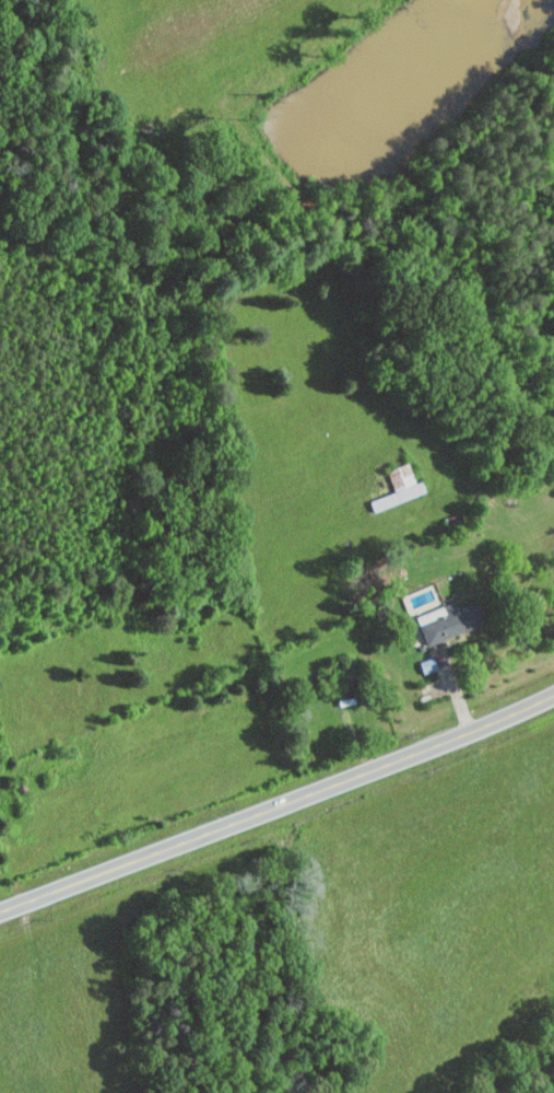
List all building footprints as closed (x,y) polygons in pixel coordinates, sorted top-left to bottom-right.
[(423,492),(418,480),(413,482),(405,461),(384,469),(392,491),(366,500),(370,511),(423,492)] [(421,642),(480,626),(473,601),(453,606),(452,602),(414,613),(421,642)]
